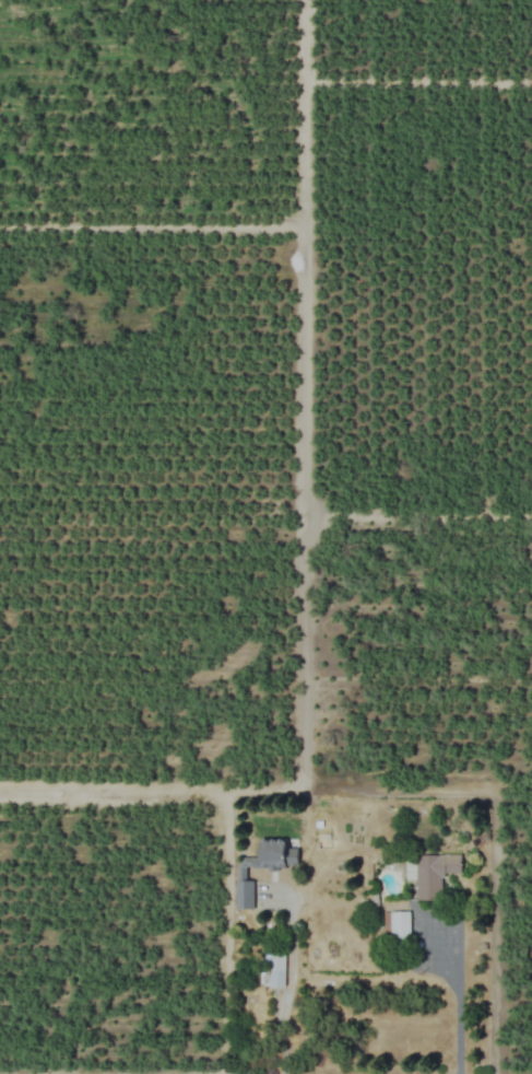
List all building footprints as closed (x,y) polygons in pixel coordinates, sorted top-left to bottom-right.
[(253,910),(254,881),(247,881),(247,868),(299,868),(299,844),(261,843),(261,859),(236,858),(235,910),(253,910)] [(417,856),(417,901),(442,901),(441,875),(461,875),(461,856),(417,856)] [(410,942),(410,913),(384,913),(384,942),(410,942)] [(264,988),(284,988),(284,954),(264,954),(264,988)]
